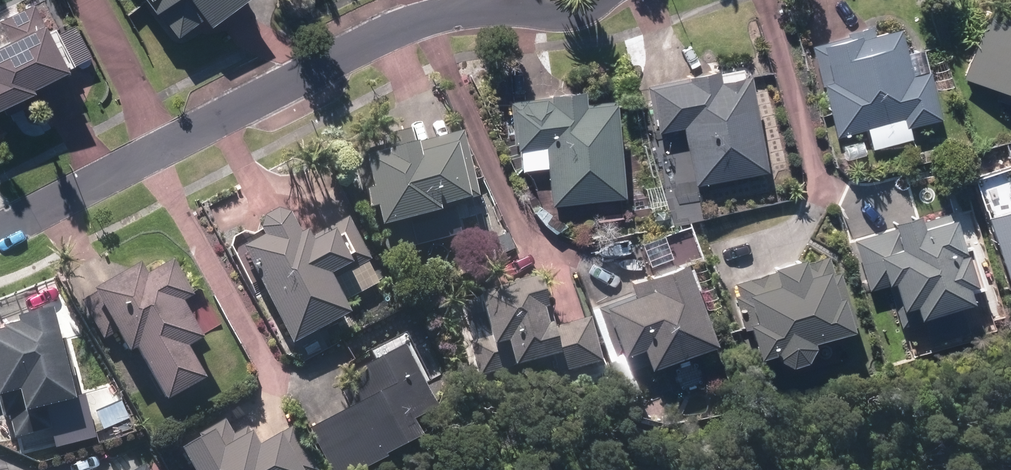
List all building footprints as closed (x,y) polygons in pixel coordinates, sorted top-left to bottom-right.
[(170,38),(194,20),(201,29),(239,0),(141,0),(170,38)] [(0,47),(0,109),(29,95),(26,91),(62,74),(30,7),(0,21),(0,26),(8,43),(0,47)] [(1010,106),(1010,8),(1007,7),(1003,19),(983,12),(959,82),(997,95),(996,101),(1010,106)] [(842,42),(812,49),(822,86),(819,87),(832,141),(900,123),(902,131),(935,123),(923,76),(918,76),(914,58),(899,61),(893,34),(869,40),(867,31),(841,37),(842,42)] [(681,129),(692,188),(760,175),(742,79),(714,84),(713,74),(645,87),(654,135),(681,129)] [(542,149),(549,208),(620,201),(609,103),(581,106),(580,94),(545,97),(546,100),(507,104),(513,152),(542,149)] [(454,141),(409,152),(405,136),(378,143),(380,153),(350,161),(364,217),(370,216),(375,235),(379,234),(386,258),(458,240),(451,212),(470,207),(454,141)] [(531,213),(554,237),(562,226),(535,208),(531,213)] [(980,221),(1006,298),(1010,296),(1010,210),(980,221)] [(239,251),(289,347),(296,343),(306,361),(328,350),(318,332),(344,318),(326,284),(365,263),(344,222),(306,242),(303,235),(296,240),(285,219),(273,215),(259,222),(255,235),(259,241),(239,251)] [(958,253),(947,217),(918,226),(916,218),(891,227),(892,231),(852,243),(867,293),(887,287),(900,329),(971,307),(967,295),(979,292),(966,250),(958,253)] [(495,241),(501,257),(512,252),(505,237),(495,241)] [(735,299),(732,300),(741,332),(745,330),(753,361),(771,357),(772,361),(785,369),(800,364),(809,350),(807,345),(845,334),(843,326),(849,325),(836,275),(827,278),(826,275),(822,259),(798,265),(798,262),(767,271),(768,276),(732,286),(735,299)] [(633,296),(597,310),(616,361),(635,353),(643,373),(710,347),(680,268),(678,268),(672,265),(655,272),(650,279),(629,287),(633,296)] [(130,353),(161,405),(199,383),(181,353),(198,343),(177,307),(186,302),(166,266),(140,281),(133,270),(77,303),(100,341),(111,335),(124,357),(130,353)] [(465,346),(476,383),(552,363),(556,380),(596,368),(584,323),(546,333),(545,331),(541,331),(537,317),(541,316),(532,285),(528,286),(528,284),(522,283),(509,287),(504,291),(504,293),(473,301),(485,341),(465,346)] [(20,324),(0,329),(0,408),(3,418),(10,417),(16,439),(53,430),(47,407),(76,400),(68,370),(53,307),(17,316),(20,324)] [(331,469),(376,469),(412,453),(402,432),(432,417),(401,354),(356,375),(361,387),(343,395),(351,412),(312,431),(331,469)] [(255,451),(243,430),(229,438),(221,423),(195,438),(198,442),(177,454),(186,469),(310,469),(289,432),(255,451)]
